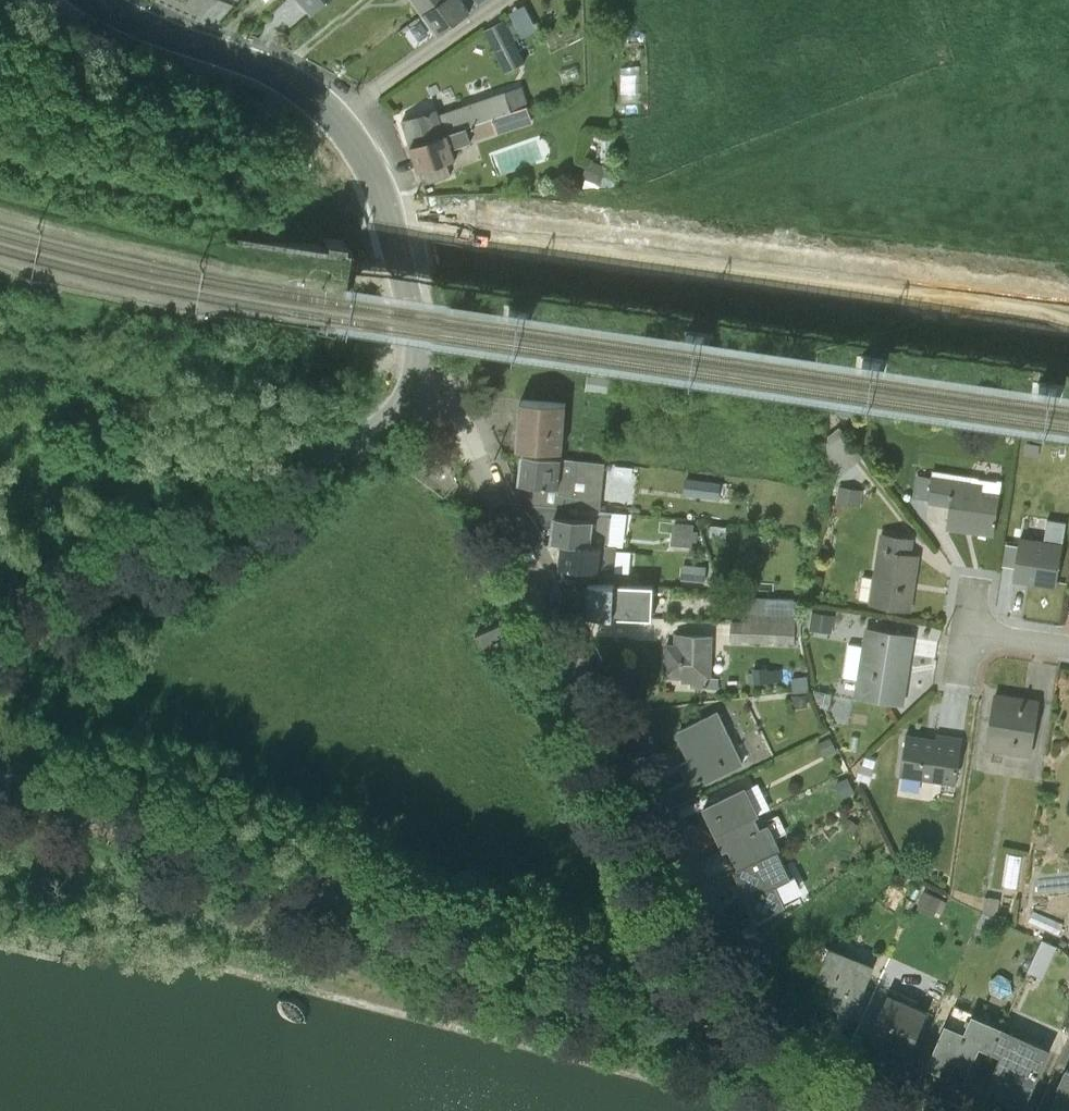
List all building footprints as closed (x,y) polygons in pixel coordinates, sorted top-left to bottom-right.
[(309,15),(325,0),(295,0),(309,15)] [(422,14),(441,0),(411,0),(422,14)] [(422,14),(437,36),(488,0),(441,0),(422,14)] [(511,22),(487,32),(506,76),(529,66),(511,22)] [(630,79),(630,70),(626,70),(626,100),(642,100),(642,79),(630,79)] [(436,111),(400,123),(408,148),(510,113),(528,108),(521,88),(504,93),(438,116),(436,111)] [(510,113),(408,148),(417,174),(419,173),(423,187),(450,179),(446,164),(456,161),(452,151),(495,136),(518,130),(510,113)] [(620,170),(588,163),(584,180),(617,187),(620,170)] [(566,407),(520,404),(516,451),(563,454),(566,407)] [(577,463),(520,457),(517,487),(526,488),(525,506),(589,513),(590,497),(574,493),(577,463)] [(971,484),(916,476),(913,500),(929,502),(929,507),(949,509),(944,532),(994,540),(1002,483),(971,479),(971,484)] [(840,486),(840,502),(863,503),(864,487),(840,486)] [(589,513),(525,506),(531,525),(551,524),(550,545),(560,546),(615,550),(621,551),(627,518),(612,516),(610,519),(592,516),(589,513)] [(914,541),(879,535),(872,580),(863,579),(860,601),(869,602),(868,607),(910,614),(919,556),(912,555),(914,541)] [(1019,540),(1012,583),(1029,586),(1029,581),(1055,585),(1062,547),(1019,540)] [(560,546),(557,571),(613,575),(615,550),(560,546)] [(653,588),(587,586),(586,620),(652,622),(653,588)] [(814,611),(813,628),(835,630),(837,613),(814,611)] [(801,618),(736,616),(735,647),(800,649),(801,618)] [(915,637),(864,629),(861,647),(847,645),(842,675),(856,677),(853,699),(903,707),(915,637)] [(712,639),(674,638),(673,647),(663,647),(662,682),(680,682),(680,686),(689,687),(689,691),(717,692),(717,680),(710,680),(712,639)] [(1040,701),(993,694),(984,751),(1031,758),(1040,701)] [(717,713),(674,735),(688,762),(678,766),(689,787),(704,781),(705,784),(743,765),(717,713)] [(935,740),(904,735),(899,778),(955,786),(963,739),(936,734),(935,740)] [(744,789),(701,811),(715,838),(754,819),(770,811),(758,786),(745,791),(744,789)] [(715,838),(722,853),(728,851),(737,870),(776,852),(779,851),(767,827),(759,830),(754,819),(715,838)] [(732,872),(756,921),(784,907),(775,887),(790,880),(776,852),(737,870),(732,872)] [(1025,885),(1027,853),(1009,852),(1008,884),(1025,885)] [(925,890),(922,907),(939,911),(943,894),(925,890)] [(994,925),(1003,896),(990,893),(981,921),(994,925)] [(1031,969),(1047,975),(1060,943),(1045,936),(1031,969)] [(827,950),(815,945),(804,972),(817,977),(815,982),(830,988),(823,1005),(854,1018),(874,967),(828,948),(827,950)] [(927,1012),(887,995),(866,1042),(906,1059),(927,1012)] [(1003,1030),(971,1016),(963,1033),(944,1025),(925,1068),(963,1085),(979,1048),(992,1054),(1003,1030)] [(1021,1110),(1022,1110),(1049,1051),(1003,1030),(992,1054),(1000,1057),(983,1094),(1021,1110)] [(1065,1070),(1055,1090),(1058,1091),(1049,1110),(1068,1110),(1068,1072),(1065,1070)]
